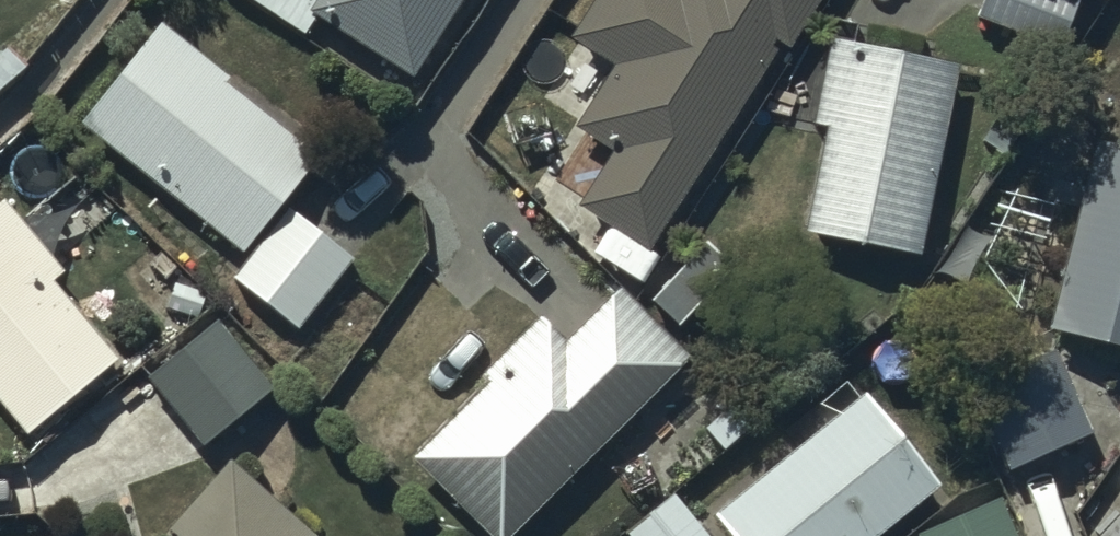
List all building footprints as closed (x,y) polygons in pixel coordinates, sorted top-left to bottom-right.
[(307,9),(412,75),(460,0),(313,0),(307,9)] [(570,37),(613,66),(573,124),(613,151),(577,204),(646,250),(777,50),(772,47),(775,42),(788,49),(820,0),(595,0),(570,37)] [(978,17),(1062,47),(1079,0),(984,0),(978,17)] [(227,75),(161,21),(156,27),(155,27),(78,121),(240,252),(317,158),(222,81),(227,75)] [(956,63),(831,38),(812,123),(825,126),(804,230),(918,252),(956,63)] [(1096,139),(1046,327),(1119,346),(1119,145),(1096,139)] [(0,198),(0,402),(25,433),(117,358),(53,280),(64,271),(2,196),(0,198)] [(354,257),(288,208),(232,277),(296,329),(354,257)] [(733,265),(705,240),(651,299),(679,325),(733,265)] [(689,356),(619,286),(563,341),(540,318),(483,375),(487,379),(411,456),(491,535),(510,535),(689,356)] [(271,389),(215,319),(145,375),(201,445),(271,389)] [(1090,432),(1051,346),(969,384),(1008,469),(1090,432)] [(865,392),(711,514),(728,535),(877,535),(940,486),(865,392)] [(231,461),(169,528),(177,535),(315,535),(231,461)] [(626,533),(629,535),(706,535),(674,495),(626,533)] [(920,534),(921,535),(1019,535),(1003,499),(920,534)]
